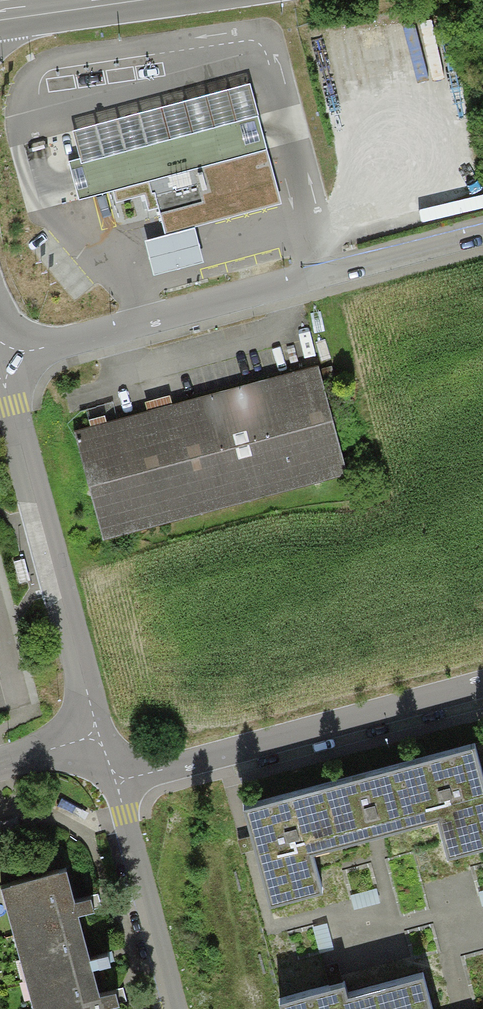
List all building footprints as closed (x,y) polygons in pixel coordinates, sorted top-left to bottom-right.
[(74,131),(81,159),(82,163),(259,117),(251,86),(74,131)] [(69,162),(78,199),(113,191),(150,181),(153,194),(155,193),(159,208),(166,234),(282,205),(259,117),(82,163),(81,159),(69,162)] [(150,181),(113,191),(116,202),(144,195),(149,211),(159,208),(155,193),(153,194),(150,181)] [(195,228),(145,242),(154,276),(205,262),(195,228)] [(318,365),(75,431),(104,539),(348,473),(318,365)] [(242,812),(269,908),(321,894),(311,856),(436,822),(447,860),(482,850),(482,785),(473,749),(242,812)] [(0,890),(32,1008),(113,1008),(119,1007),(116,993),(100,998),(93,973),(111,969),(107,956),(89,961),(77,918),(94,913),(91,900),(74,905),(66,873),(0,890)] [(279,1006),(280,1008),(430,1008),(422,980),(348,1000),(345,989),(279,1006)]
